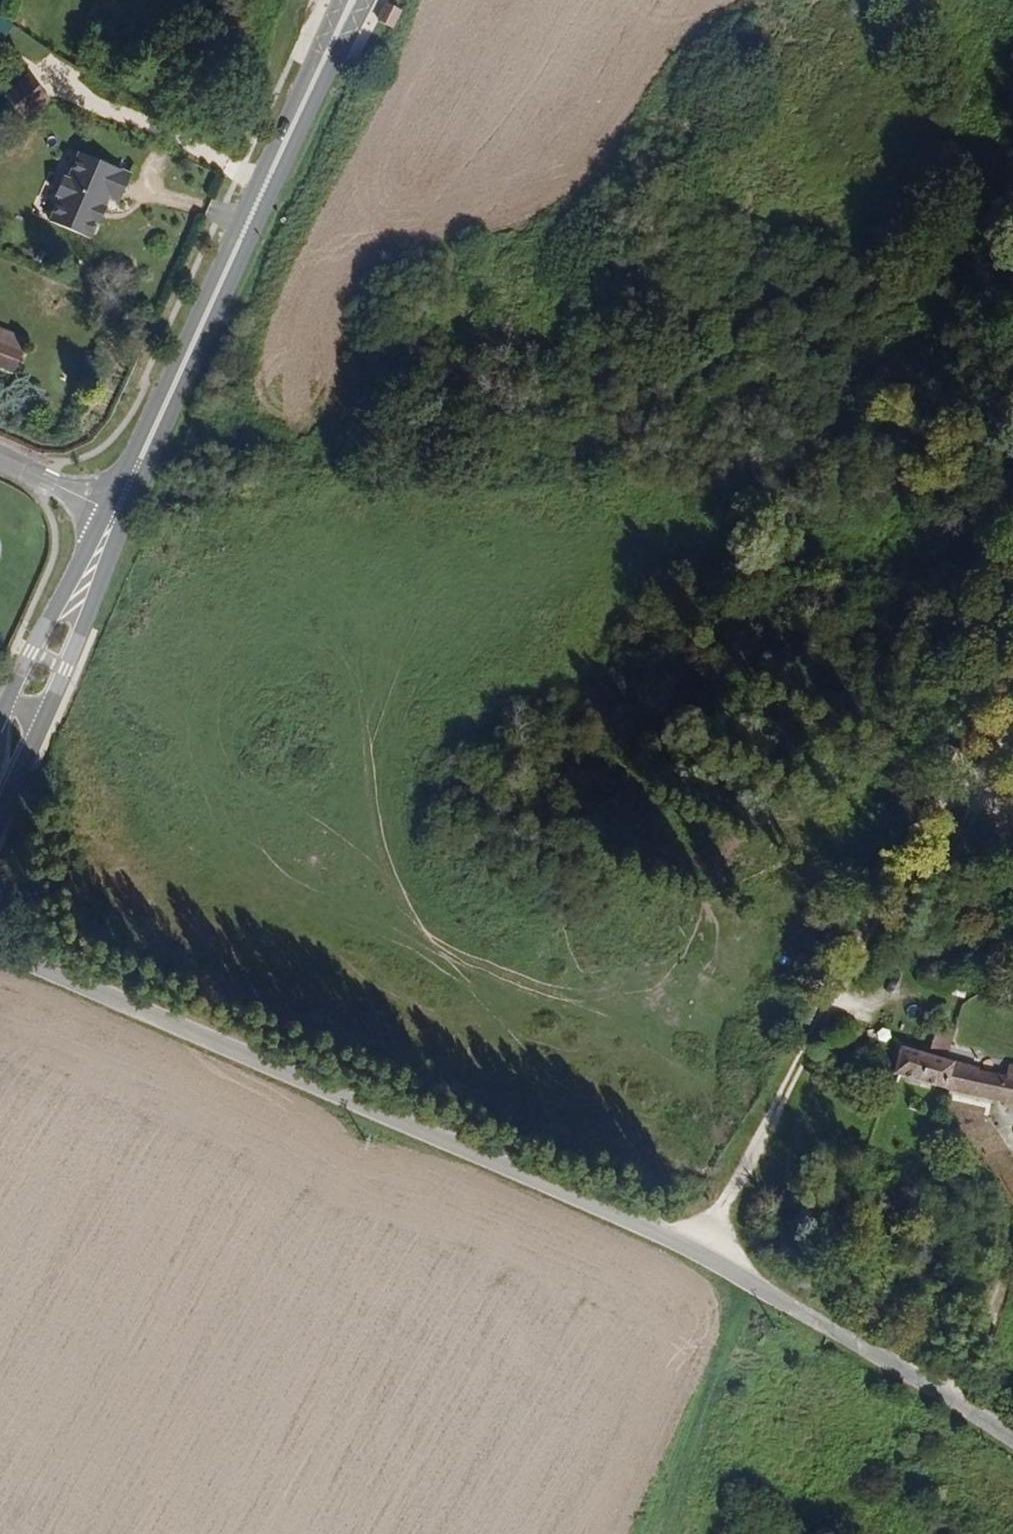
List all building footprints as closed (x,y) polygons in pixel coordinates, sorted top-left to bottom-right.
[(7,44),(17,29),(0,17),(0,39),(7,44)] [(23,117),(48,95),(25,71),(1,93),(23,117)] [(101,205),(105,196),(117,201),(129,173),(76,151),(65,177),(60,176),(53,194),(57,196),(47,220),(88,238),(94,221),(98,223),(104,207),(101,205)] [(0,342),(0,373),(10,378),(21,351),(0,342)] [(1010,1069),(890,1030),(881,1061),(1002,1094),(1010,1069)]
